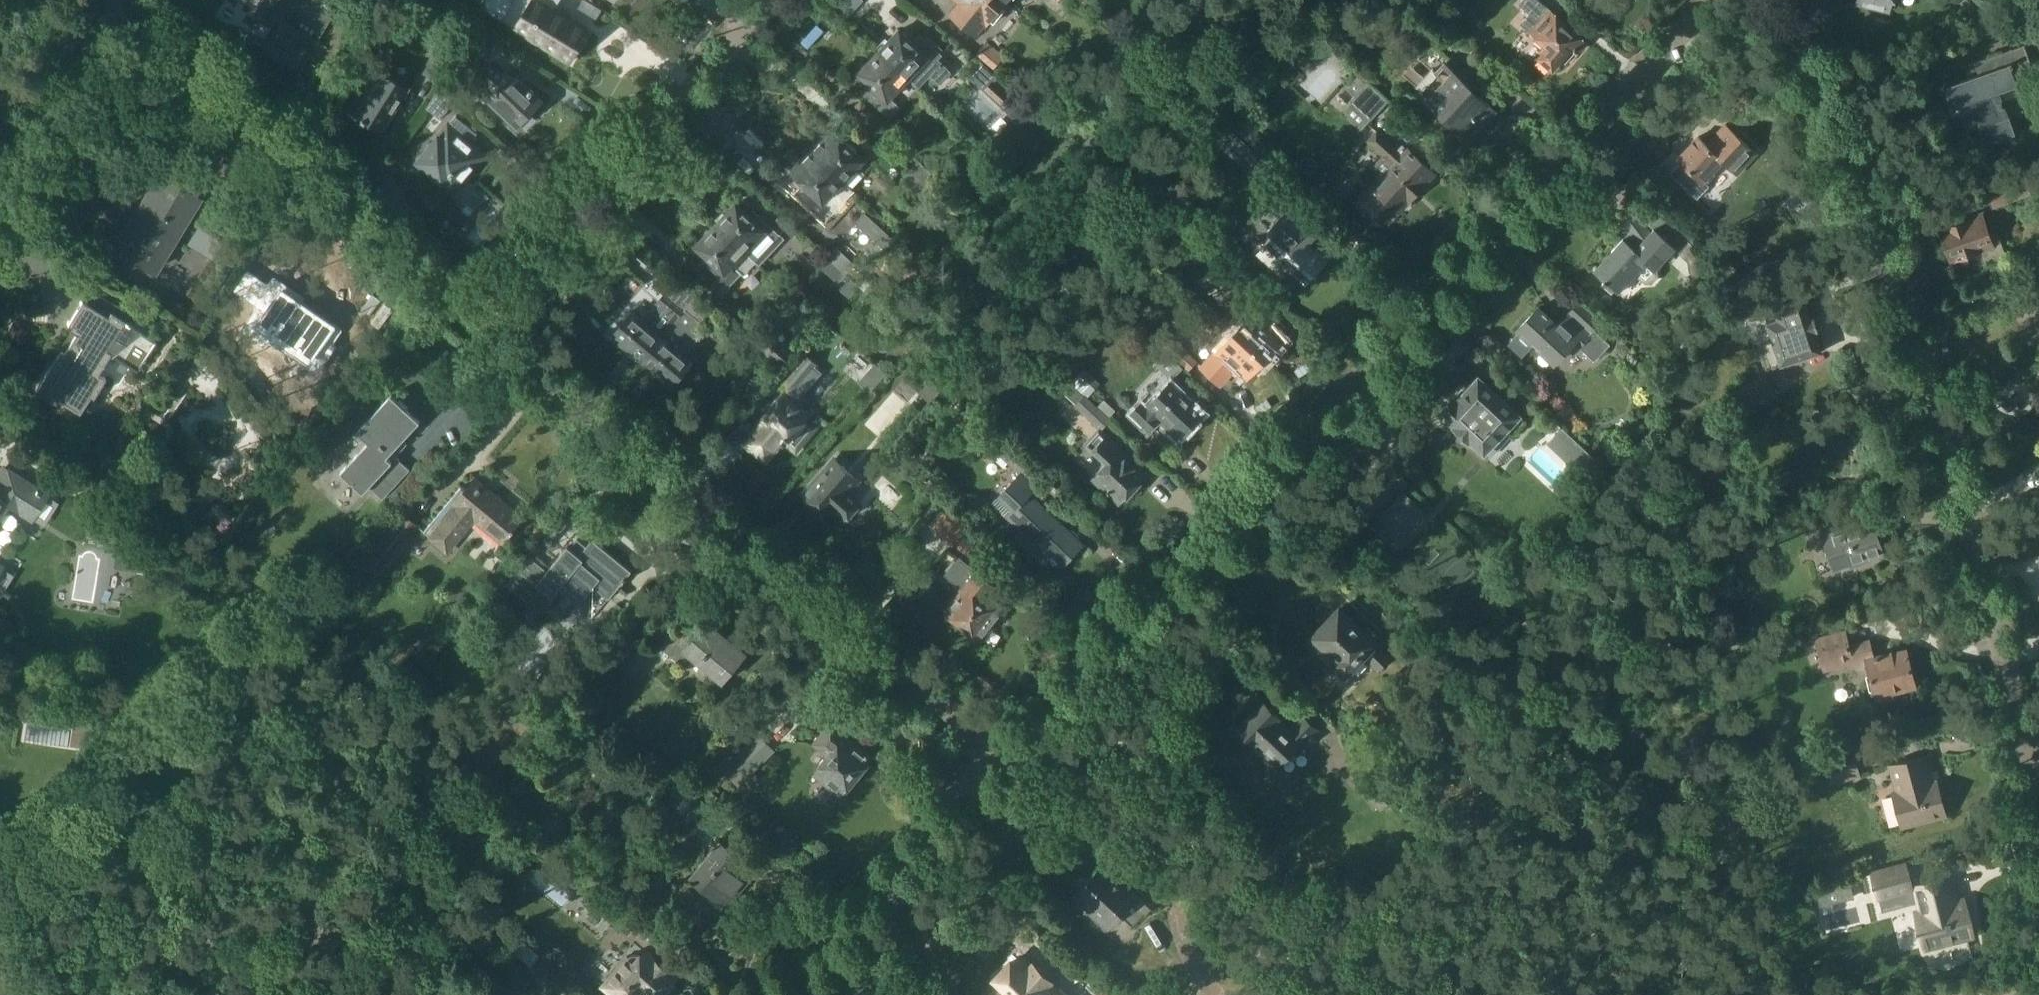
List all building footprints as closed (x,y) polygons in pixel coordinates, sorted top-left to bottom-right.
[(261,47),(299,70),(318,39),(337,8),(325,0),(260,0),(252,13),(271,26),(259,45),(261,47)] [(959,6),(951,16),(977,38),(987,26),(988,27),(992,21),(994,23),(1006,9),(1003,7),(1008,2),(1005,0),(959,0),(962,2),(959,6)] [(1545,47),(1537,56),(1553,70),(1574,45),(1577,48),(1579,47),(1582,50),(1588,43),(1539,0),(1522,0),(1519,4),(1538,20),(1529,30),(1534,35),(1533,36),(1545,47)] [(1856,4),(1890,12),(1893,0),(1857,0),(1856,4)] [(542,12),(526,36),(578,70),(594,45),(542,12)] [(473,25),(462,42),(489,59),(500,41),(478,27),(477,27),(473,25)] [(913,42),(900,30),(880,51),(919,88),(930,76),(939,84),(951,71),(938,59),(943,55),(939,51),(940,50),(928,38),(926,39),(920,34),(913,42)] [(977,54),(995,68),(1005,55),(988,41),(977,54)] [(1944,86),(1952,108),(1970,101),(1985,144),(2016,134),(2000,90),(2018,84),(2016,77),(2034,71),(2025,44),(1974,62),(1979,74),(1944,86)] [(860,72),(870,82),(862,91),(890,118),(919,88),(880,51),(860,72)] [(475,75),(488,88),(483,93),(517,125),(542,100),(515,75),(514,76),(507,68),(503,73),(489,60),(475,75)] [(1416,91),(1469,140),(1496,110),(1444,62),(1436,71),(1433,68),(1417,86),(1419,88),(1416,91)] [(377,65),(350,108),(384,129),(411,87),(377,65)] [(1348,89),(1356,96),(1352,101),(1373,119),(1389,101),(1368,82),(1367,84),(1359,76),(1348,89)] [(1012,96),(994,79),(985,90),(1019,120),(1034,104),(1018,90),(1012,96)] [(441,87),(427,108),(441,119),(455,101),(441,87)] [(454,114),(416,161),(442,182),(451,170),(462,180),(484,154),(469,142),(476,132),(454,114)] [(1707,143),(1698,135),(1678,157),(1702,180),(1723,157),(1729,163),(1735,156),(1743,164),(1755,152),(1725,123),(1707,143)] [(1394,207),(1400,212),(1436,173),(1407,147),(1403,152),(1377,129),(1367,139),(1384,155),(1373,167),(1383,176),(1374,186),(1372,184),(1355,202),(1379,224),(1394,207)] [(831,130),(811,151),(855,192),(855,191),(853,189),(866,175),(859,168),(866,161),(831,130)] [(791,172),(815,194),(815,202),(826,212),(835,212),(855,192),(811,151),(791,172)] [(919,160),(909,170),(931,190),(940,180),(919,160)] [(931,190),(909,170),(901,178),(922,198),(931,190)] [(116,245),(115,246),(155,271),(156,269),(155,269),(185,220),(184,219),(196,199),(198,200),(199,199),(159,174),(158,175),(158,176),(128,224),(127,226),(128,226),(123,235),(122,234),(121,236),(116,245)] [(2026,177),(1987,191),(1993,208),(2032,195),(2026,177)] [(767,232),(736,203),(716,224),(747,253),(759,240),(772,252),(784,239),(771,227),(767,232)] [(1258,254),(1280,275),(1287,267),(1306,283),(1328,259),(1310,242),(1316,236),(1287,210),(1268,230),(1274,236),(1258,254)] [(1626,241),(1623,238),(1595,269),(1620,292),(1636,274),(1646,284),(1653,284),(1659,277),(1658,270),(1656,268),(1675,248),(1682,254),(1681,255),(1689,262),(1690,272),(1702,282),(1715,267),(1676,229),(1666,240),(1655,230),(1652,234),(1634,210),(1621,220),(1632,235),(1626,241)] [(1940,228),(1951,260),(1982,250),(1986,263),(2007,257),(1998,230),(1990,233),(1983,213),(1940,228)] [(705,262),(720,276),(711,286),(722,296),(732,286),(731,285),(742,273),(744,275),(756,262),(747,253),(716,224),(696,246),(709,258),(705,262)] [(837,247),(828,256),(847,274),(856,281),(864,272),(837,247)] [(847,274),(828,256),(820,266),(839,283),(847,274)] [(1241,297),(1222,318),(1234,330),(1265,359),(1280,343),(1272,335),(1276,331),(1265,320),(1270,314),(1278,305),(1264,292),(1247,277),(1234,290),(1241,297)] [(278,282),(242,324),(300,375),(338,335),(278,282)] [(613,335),(643,359),(684,309),(666,293),(658,303),(660,305),(646,322),(632,311),(613,335)] [(685,309),(684,309),(643,359),(673,385),(694,360),(686,354),(705,332),(703,330),(706,327),(704,325),(704,324),(710,317),(714,312),(696,297),(686,309),(685,309)] [(1773,341),(1759,345),(1765,361),(1773,366),(1780,363),(1780,365),(1821,351),(1815,331),(1818,330),(1814,317),(1811,318),(1804,298),(1774,307),(1778,320),(1767,323),(1773,341)] [(111,312),(108,317),(82,300),(69,322),(68,323),(68,324),(68,325),(68,326),(68,327),(69,328),(69,329),(70,330),(71,331),(72,331),(36,390),(55,402),(58,399),(79,412),(90,395),(93,397),(105,377),(98,373),(110,354),(137,371),(156,340),(129,324),(130,323),(126,321),(125,321),(111,312)] [(1522,357),(1534,343),(1556,364),(1575,344),(1579,348),(1581,347),(1595,360),(1611,344),(1595,329),(1604,320),(1592,309),(1590,312),(1579,301),(1557,324),(1539,307),(1518,329),(1520,330),(1507,343),(1522,357)] [(747,337),(784,368),(797,353),(760,322),(747,337)] [(1214,352),(1201,365),(1220,383),(1233,369),(1237,373),(1241,368),(1249,376),(1265,359),(1234,330),(1226,322),(1225,323),(1206,344),(1214,352)] [(1165,348),(1189,371),(1199,361),(1175,338),(1165,348)] [(805,352),(781,380),(798,394),(821,365),(805,352)] [(1750,413),(1779,398),(1766,375),(1738,390),(1750,413)] [(1506,429),(1513,435),(1526,421),(1479,376),(1457,399),(1455,397),(1441,411),(1456,425),(1470,438),(1485,452),(1506,429)] [(1066,377),(1057,387),(1077,405),(1086,395),(1066,377)] [(1158,420),(1156,419),(1160,415),(1183,436),(1203,414),(1169,381),(1147,405),(1148,406),(1147,407),(1141,401),(1130,413),(1148,430),(1158,420)] [(762,421),(766,425),(755,438),(772,452),(784,438),(797,449),(817,424),(808,416),(809,415),(785,394),(762,421)] [(342,472),(364,492),(370,486),(383,499),(410,470),(396,456),(407,444),(403,440),(420,422),(391,395),(358,431),(369,442),(342,472)] [(1077,405),(1076,407),(1102,431),(1112,419),(1086,395),(1077,405)] [(1562,424),(1544,442),(1570,466),(1578,458),(1583,463),(1593,453),(1562,424)] [(1100,431),(1086,447),(1106,466),(1100,473),(1101,475),(1096,480),(1123,505),(1149,477),(1100,431)] [(1000,433),(990,444),(1018,470),(1028,460),(1000,433)] [(860,478),(837,457),(805,493),(828,514),(833,508),(845,519),(861,501),(849,490),(860,478)] [(1082,544),(1028,493),(1044,477),(1028,460),(1018,470),(1021,473),(1000,496),(1013,508),(1007,515),(1022,529),(1017,535),(1045,562),(1051,556),(1061,566),(1082,544)] [(7,506),(19,513),(18,513),(32,522),(48,495),(8,470),(0,483),(0,518),(7,506)] [(475,479),(466,489),(463,486),(426,531),(430,535),(427,538),(448,555),(475,522),(501,544),(522,519),(475,479)] [(1429,514),(1405,491),(1372,526),(1396,549),(1429,514)] [(380,575),(421,525),(405,512),(363,562),(380,575)] [(1823,545),(1826,555),(1828,555),(1834,571),(1850,566),(1851,567),(1869,561),(1868,558),(1883,553),(1872,520),(1857,525),(1856,521),(1844,525),(1844,527),(1822,534),(1825,543),(1823,545)] [(964,537),(957,545),(967,553),(973,545),(964,537)] [(149,573),(154,543),(119,538),(114,567),(149,573)] [(538,584),(553,596),(560,587),(580,604),(595,586),(609,598),(623,582),(624,582),(627,578),(627,577),(632,571),(593,538),(579,554),(568,545),(548,570),(531,557),(509,584),(526,598),(538,584)] [(963,586),(944,609),(982,640),(1004,614),(985,599),(995,587),(976,571),(977,569),(960,555),(957,559),(955,558),(946,568),(948,569),(946,573),(963,586)] [(1313,636),(1337,659),(1333,663),(1348,677),(1364,660),(1378,672),(1392,657),(1382,648),(1386,643),(1371,629),(1367,633),(1340,607),(1313,636)] [(652,640),(655,642),(650,649),(665,661),(670,655),(681,664),(691,656),(722,683),(747,654),(707,621),(692,639),(669,620),(652,640)] [(1824,670),(1858,662),(1865,660),(1875,700),(1893,695),(1892,691),(1916,685),(1907,650),(1893,653),(1892,651),(1877,655),(1878,655),(1875,656),(1874,653),(1873,654),(1870,641),(1851,645),(1847,629),(1816,637),(1824,670)] [(1284,719),(1264,701),(1239,728),(1280,765),(1301,742),(1307,747),(1321,733),(1302,715),(1290,728),(1282,721),(1284,719)] [(817,766),(819,767),(813,773),(841,795),(872,757),(831,724),(813,745),(826,755),(817,766)] [(731,760),(735,765),(727,773),(740,787),(776,752),(758,733),(731,760)] [(1854,750),(1824,757),(1831,784),(1861,776),(1854,750)] [(1889,765),(1895,789),(1891,790),(1901,828),(1946,816),(1937,780),(1932,781),(1925,755),(1889,765)] [(716,815),(695,799),(683,817),(704,832),(716,815)] [(744,861),(719,840),(691,875),(727,905),(752,876),(740,866),(744,861)] [(1917,899),(1920,910),(1916,911),(1925,948),(1972,936),(1963,900),(1957,902),(1951,877),(1913,887),(1906,862),(1873,871),(1883,908),(1917,899)] [(1075,893),(1092,909),(1089,912),(1106,928),(1107,927),(1108,928),(1120,915),(1132,927),(1158,900),(1139,882),(1131,890),(1103,864),(1089,878),(1086,876),(1083,875),(1081,875),(1078,876),(1075,878),(1073,880),(1072,884),(1071,886),(1072,889),(1076,893),(1075,893)] [(596,888),(587,899),(630,935),(638,925),(596,888)] [(627,956),(603,985),(614,994),(644,994),(646,993),(648,994),(667,994),(677,984),(672,980),(675,976),(645,951),(641,955),(639,953),(638,953),(636,952),(634,952),(632,953),(630,953),(629,955),(627,956)] [(991,994),(1069,994),(1025,953),(1016,963),(1010,957),(989,979),(998,988),(991,994)] [(429,994),(457,994),(441,981),(429,994)]
